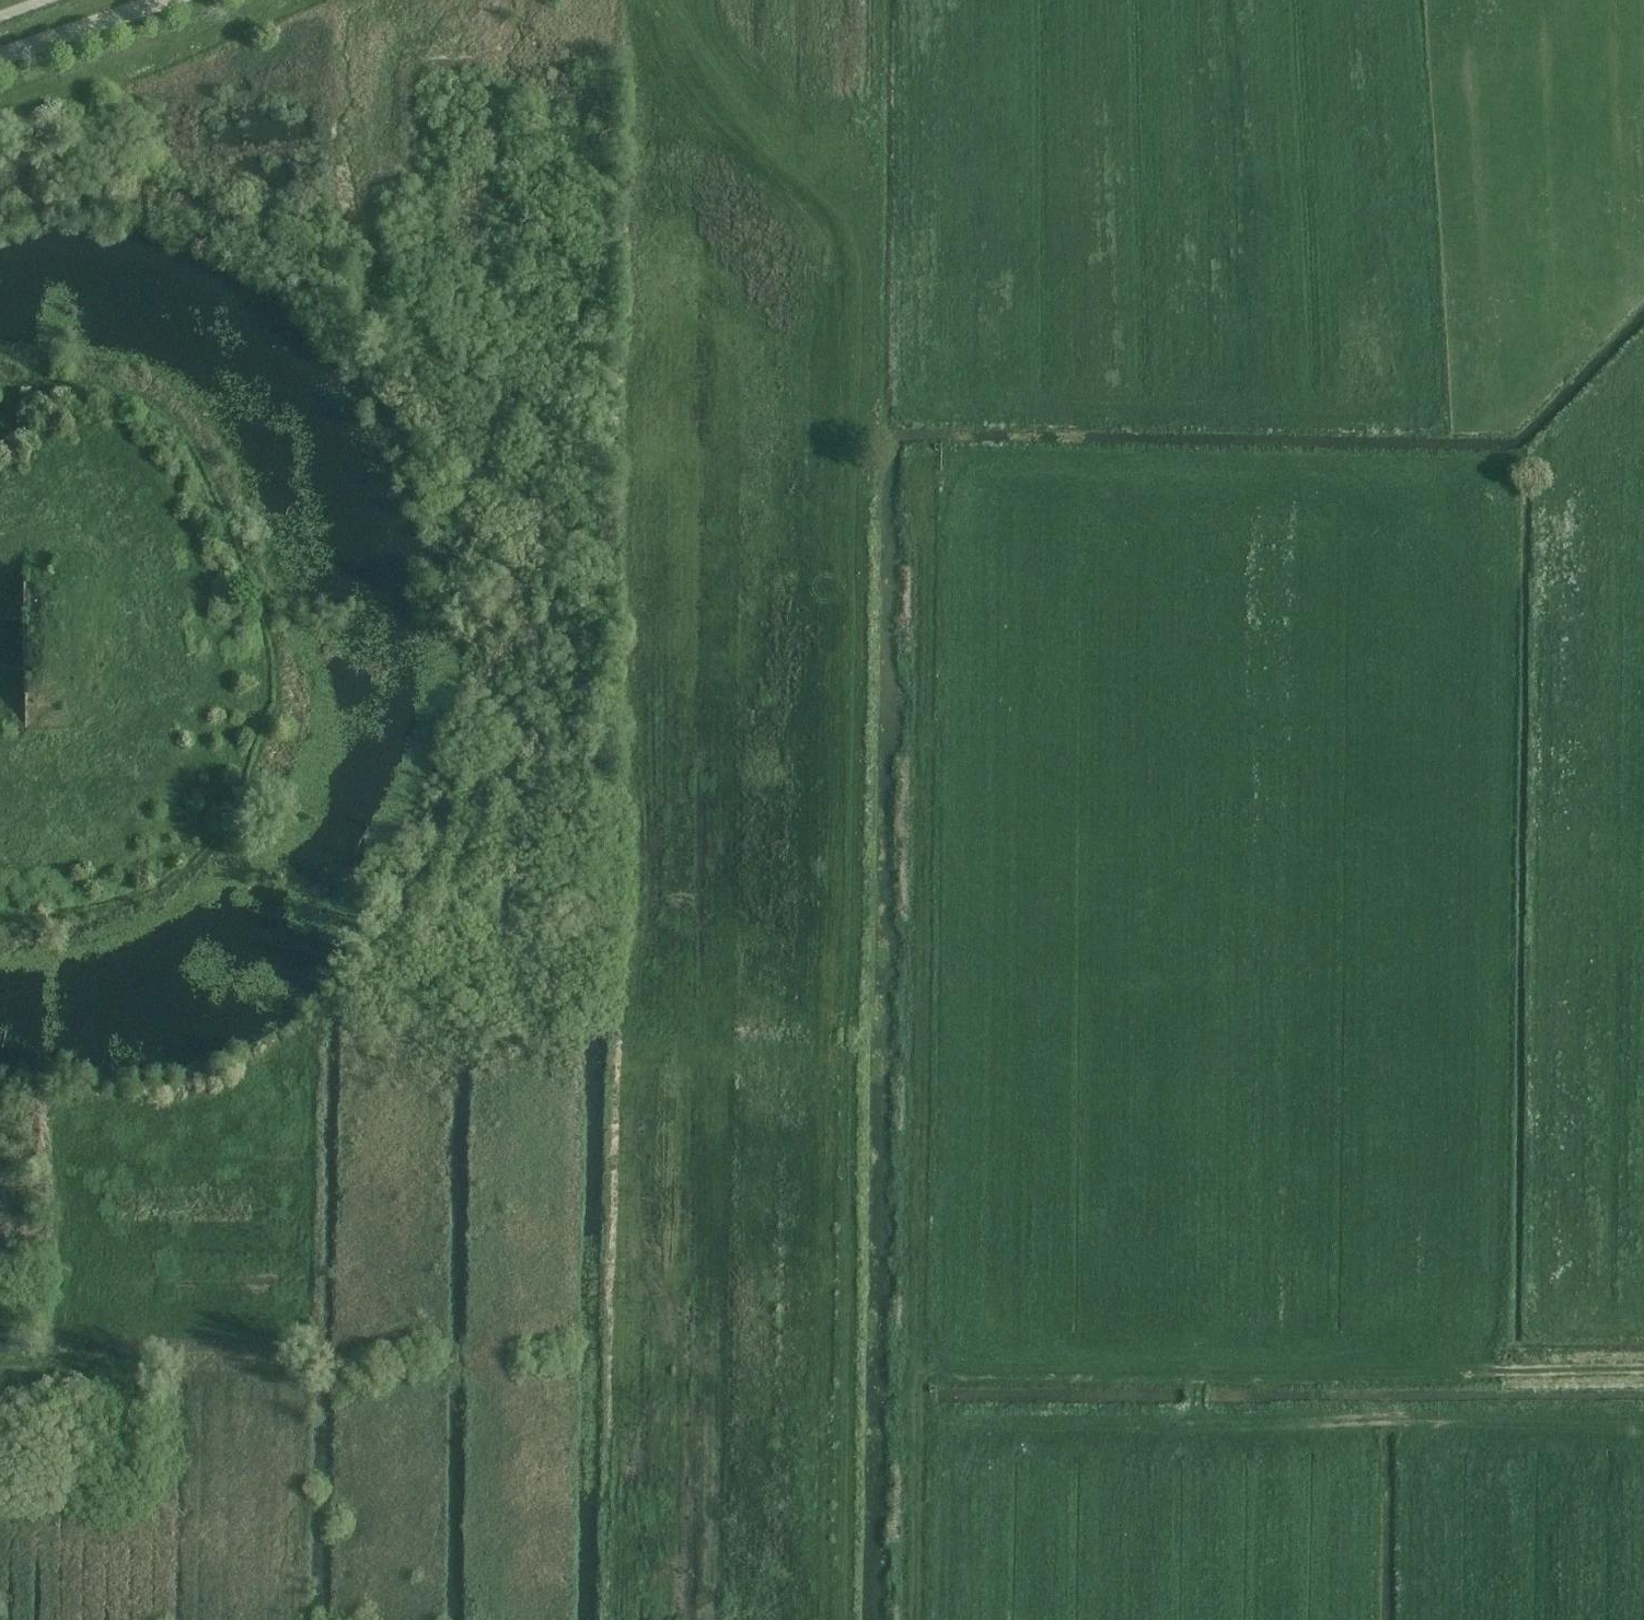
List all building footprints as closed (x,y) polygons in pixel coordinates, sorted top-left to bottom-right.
[(20,578),(19,553),(16,553),(17,584),(14,584),(15,615),(0,615),(0,618),(18,617),(20,667),(0,667),(0,670),(17,670),(18,697),(21,697),(22,730),(24,730),(23,704),(20,578)] [(12,602),(10,601),(7,600),(4,601),(2,603),(1,605),(1,608),(1,610),(3,612),(5,614),(7,614),(10,614),(12,613),(14,610),(15,607),(14,604),(12,602)]
